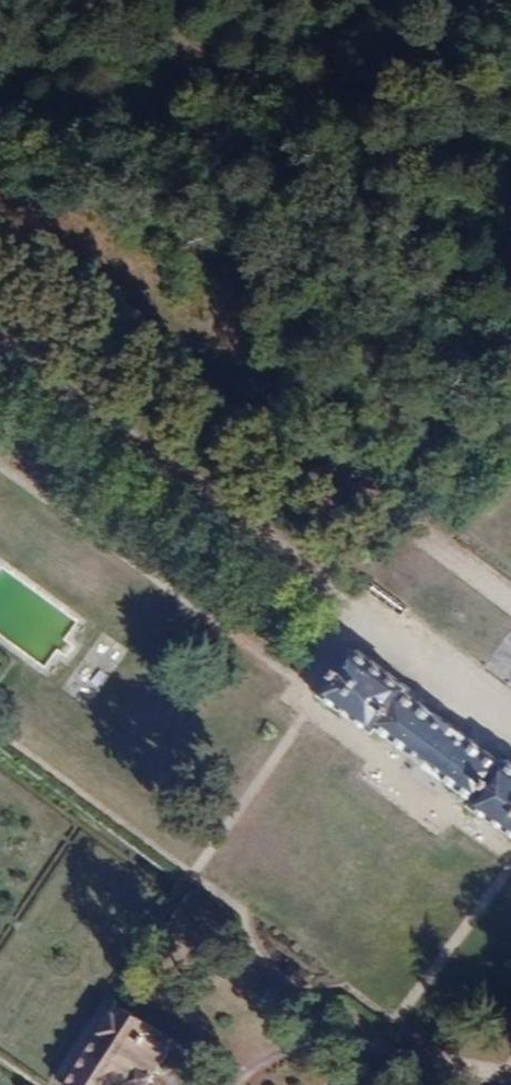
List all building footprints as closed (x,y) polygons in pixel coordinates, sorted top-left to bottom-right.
[(412,692),(412,690),(356,649),(322,696),(377,736),(379,734),(382,736),(383,735),(475,802),(473,805),(510,833),(510,761),(507,758),(504,763),(412,692)] [(174,1038),(119,1002),(118,1001),(67,1084),(145,1084),(174,1038)]
